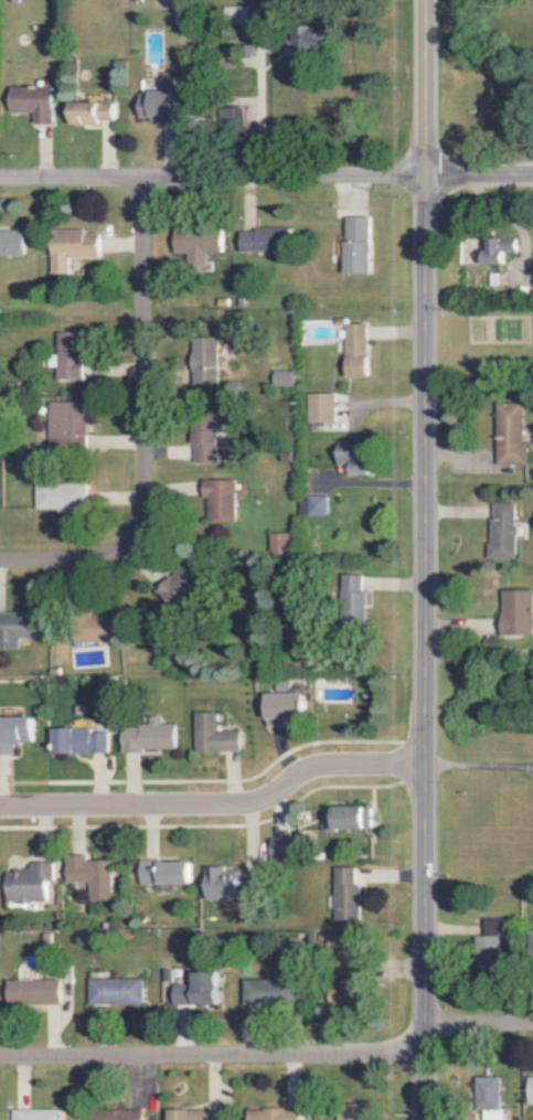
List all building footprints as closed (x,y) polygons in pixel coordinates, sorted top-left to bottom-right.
[(326,26),(311,26),(309,52),(325,53),(326,26)] [(140,119),(184,117),(182,88),(176,88),(176,75),(160,76),(160,91),(139,92),(140,119)] [(36,123),(57,124),(58,88),(14,87),(13,111),(37,112),(36,123)] [(120,102),(74,101),(73,124),(102,125),(102,120),(120,120),(120,102)] [(345,217),(345,273),(372,273),(371,217),(345,217)] [(289,252),(289,229),(239,228),(238,250),(289,252)] [(0,229),(0,254),(28,255),(29,230),(0,229)] [(225,253),(225,231),(176,230),(175,253),(190,253),(189,263),(209,264),(209,252),(225,253)] [(103,231),(55,231),(55,273),(72,274),(72,257),(103,257),(103,231)] [(509,264),(509,252),(519,252),(519,238),(491,237),(490,250),(483,250),(483,263),(509,264)] [(348,376),(370,376),(369,323),(347,324),(348,376)] [(58,379),(83,379),(83,330),(57,330),(58,379)] [(220,338),(194,337),(193,384),(218,385),(220,338)] [(294,370),(274,370),(274,386),(294,386),(294,370)] [(307,393),(308,422),(336,421),(335,392),(307,393)] [(48,449),(85,449),(86,402),(49,401),(48,449)] [(500,464),(527,463),(527,404),(499,405),(500,464)] [(194,461),(217,462),(219,430),(195,429),(194,461)] [(344,448),(345,462),(350,462),(351,472),(372,471),(370,446),(344,448)] [(236,520),(236,480),(203,479),(203,498),(209,498),(209,519),(236,520)] [(37,482),(36,508),(87,509),(87,483),(37,482)] [(327,495),(301,495),(301,515),(327,515),(327,495)] [(518,558),(517,503),(491,503),(492,559),(518,558)] [(288,532),(268,533),(268,552),(289,552),(288,532)] [(182,611),(205,582),(181,562),(158,591),(182,611)] [(369,591),(364,591),(365,575),(347,575),(346,622),(368,623),(369,591)] [(503,635),(532,634),(532,590),(502,590),(503,635)] [(38,639),(38,613),(0,612),(0,638),(38,639)] [(270,694),(271,727),(290,727),(290,719),(308,719),(308,694),(270,694)] [(198,712),(197,751),(244,752),(244,731),(220,731),(220,712),(198,712)] [(16,743),(38,743),(37,717),(0,718),(0,754),(16,754),(16,743)] [(179,750),(178,723),(163,724),(123,725),(123,751),(179,750)] [(51,729),(52,754),(110,753),(110,728),(51,729)] [(373,805),(330,806),(331,828),(373,827),(373,805)] [(298,838),(271,838),(271,859),(299,860),(300,848),(313,848),(314,831),(298,830),(298,838)] [(114,860),(89,860),(89,855),(69,855),(69,881),(92,882),(91,900),(114,901),(114,860)] [(196,860),(140,861),(141,884),(196,883),(196,860)] [(8,901),(51,902),(51,880),(57,880),(57,862),(36,861),(36,870),(8,869),(8,901)] [(206,867),(207,899),(263,898),(262,875),(228,875),(227,866),(206,867)] [(337,920),(363,919),(362,883),(358,883),(358,867),(337,867),(337,920)] [(478,935),(477,952),(502,952),(503,918),(484,917),(484,935),(478,935)] [(389,983),(390,970),(379,970),(379,962),(353,962),(353,982),(389,983)] [(222,973),(192,973),(192,983),(174,983),(174,969),(163,969),(163,1004),(221,1004),(222,973)] [(91,1003),(145,1003),(145,978),(90,979),(91,1003)] [(245,979),(246,1004),(300,1003),(299,978),(245,979)] [(7,1003),(64,1004),(64,980),(7,979),(7,1003)] [(361,1003),(361,989),(331,990),(332,1004),(361,1003)] [(501,1109),(501,1077),(477,1077),(477,1109),(501,1109)] [(64,1109),(14,1108),(14,1119),(64,1119),(64,1109)] [(146,1109),(93,1108),(92,1119),(146,1119),(146,1109)] [(226,1110),(170,1108),(169,1119),(226,1119),(226,1110)] [(258,1119),(304,1119),(304,1109),(258,1108),(258,1119)]
